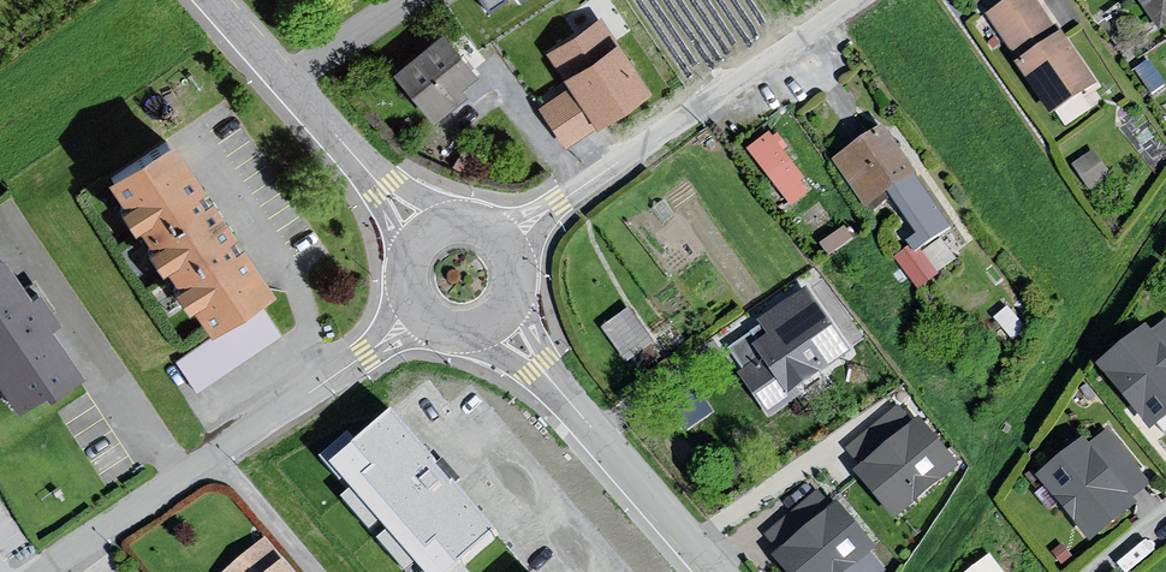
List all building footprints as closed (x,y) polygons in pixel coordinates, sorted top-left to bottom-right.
[(507,16),(529,0),(495,0),(507,16)] [(988,14),(1020,59),(1016,62),(1050,110),(1086,84),(1093,80),(1056,28),(1037,0),(1008,0),(988,14)] [(1162,25),(1165,22),(1165,0),(1144,0),(1162,25)] [(650,95),(599,19),(547,53),(598,129),(650,95)] [(434,37),(384,74),(424,128),(456,104),(450,96),(468,83),(434,37)] [(1148,60),(1134,69),(1150,94),(1165,84),(1148,60)] [(879,127),(836,157),(868,203),(887,189),(918,231),(908,238),(915,248),(949,224),(911,171),(910,169),(879,127)] [(774,140),(769,133),(749,149),(789,202),(805,190),(797,180),(802,176),(774,140)] [(152,141),(88,184),(189,335),(254,291),(152,141)] [(1092,148),(1071,163),(1089,189),(1110,174),(1092,148)] [(7,405),(72,361),(42,315),(51,309),(32,281),(21,288),(0,256),(0,395),(7,405)] [(725,355),(764,425),(826,384),(821,376),(847,356),(802,294),(747,329),(748,336),(725,355)] [(197,387),(283,331),(261,298),(175,354),(197,387)] [(625,356),(653,338),(631,303),(602,322),(625,356)] [(1103,360),(1119,381),(1151,422),(1165,411),(1165,323),(1151,335),(1145,327),(1103,360)] [(500,535),(452,479),(450,481),(431,459),(435,456),(390,405),(354,436),(348,429),(318,454),(339,479),(342,477),(350,486),(340,495),(368,527),(378,519),(386,527),(375,537),(404,569),(414,560),(422,569),(418,571),(472,571),(465,565),(500,535)] [(894,410),(843,455),(852,472),(847,477),(883,524),(945,468),(894,410)] [(1078,441),(1029,486),(1082,549),(1130,509),(1127,503),(1146,488),(1103,434),(1085,448),(1078,441)] [(794,506),(765,534),(779,548),(807,519),(794,506)] [(770,557),(782,571),(852,571),(870,556),(833,508),(770,557)] [(224,571),(296,571),(265,537),(224,571)] [(969,571),(996,571),(986,559),(969,571)]
